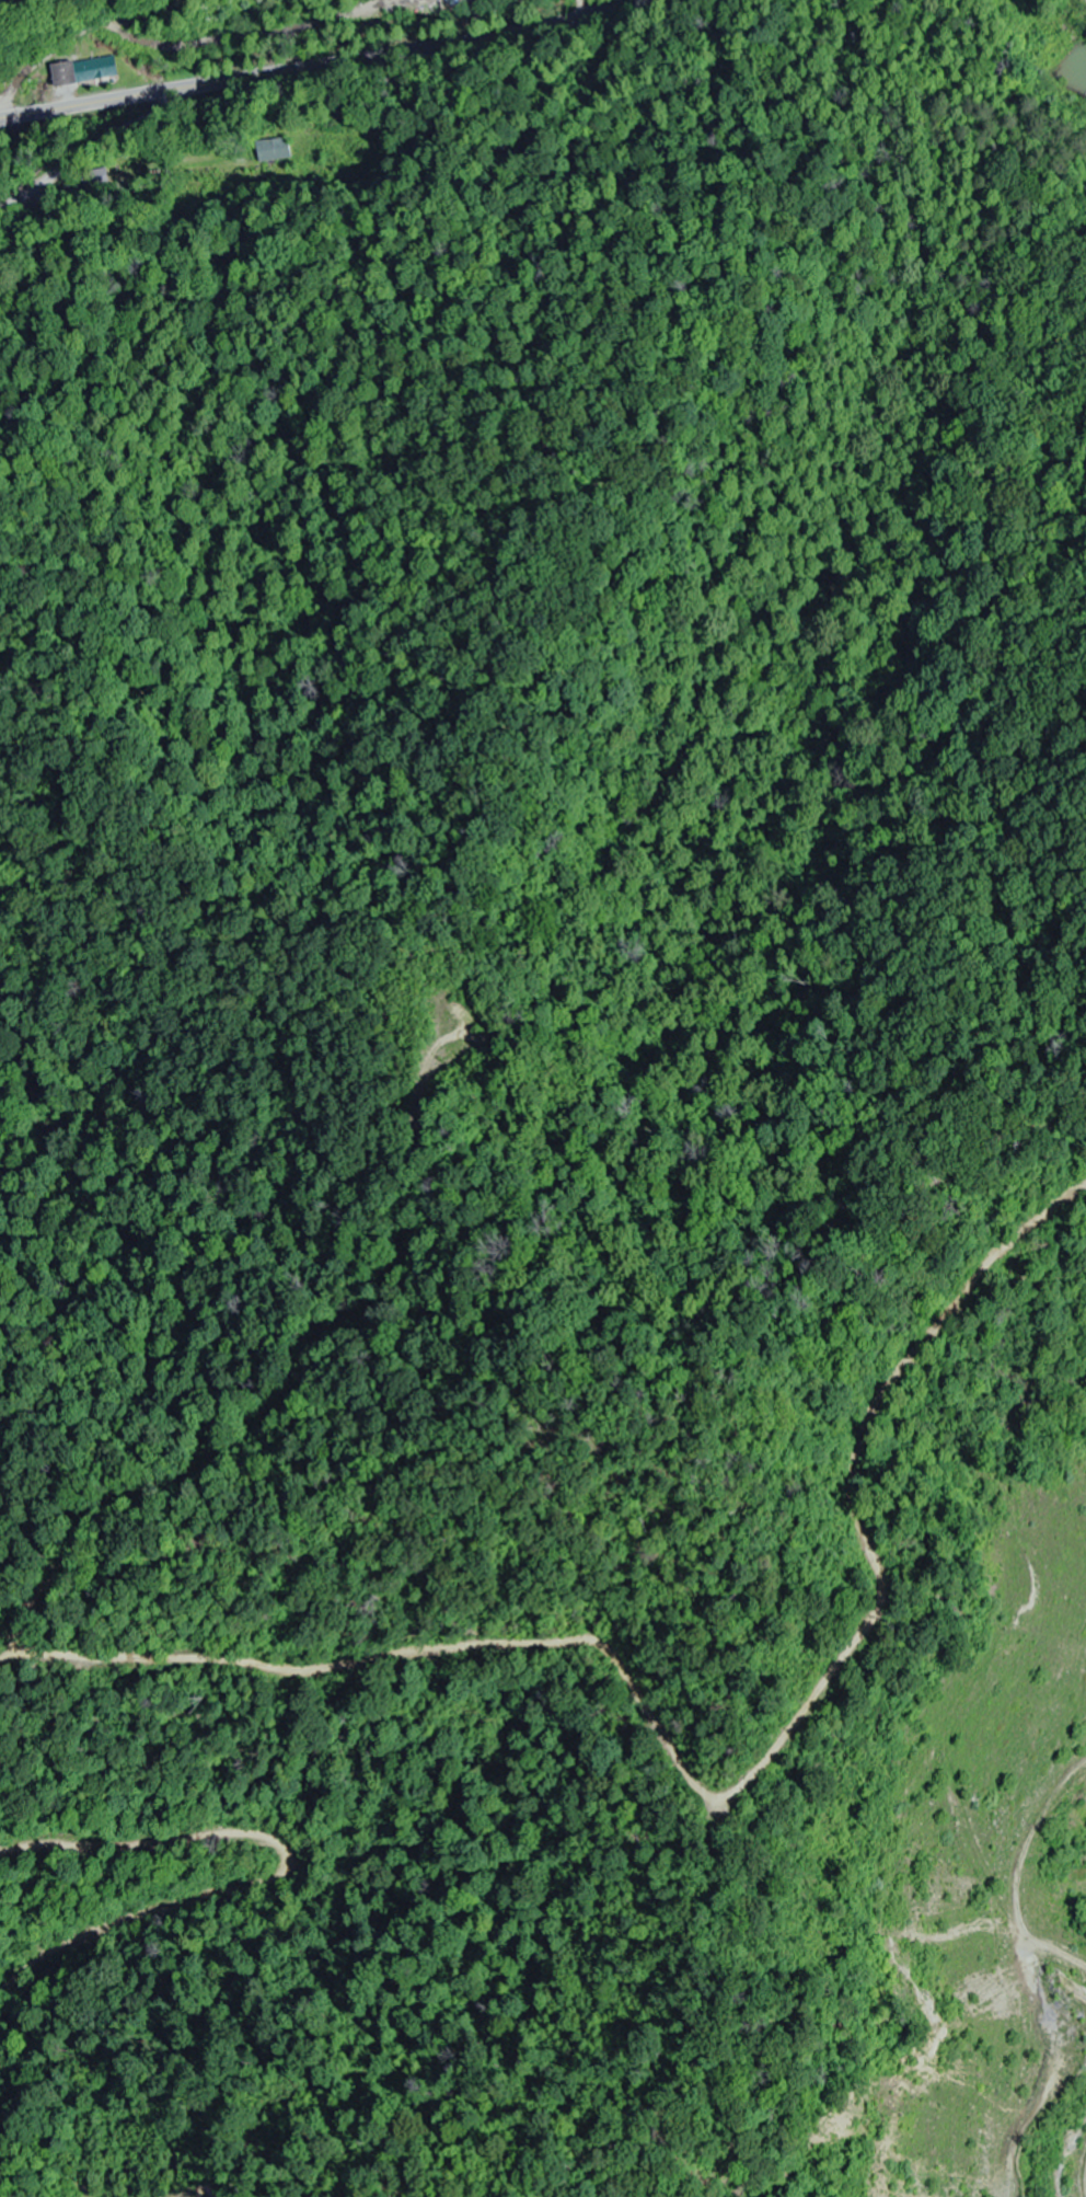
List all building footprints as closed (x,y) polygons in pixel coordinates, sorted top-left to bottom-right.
[(51,66),(54,88),(119,78),(115,56),(51,66)] [(262,166),(295,162),(292,138),(259,141),(262,166)]
